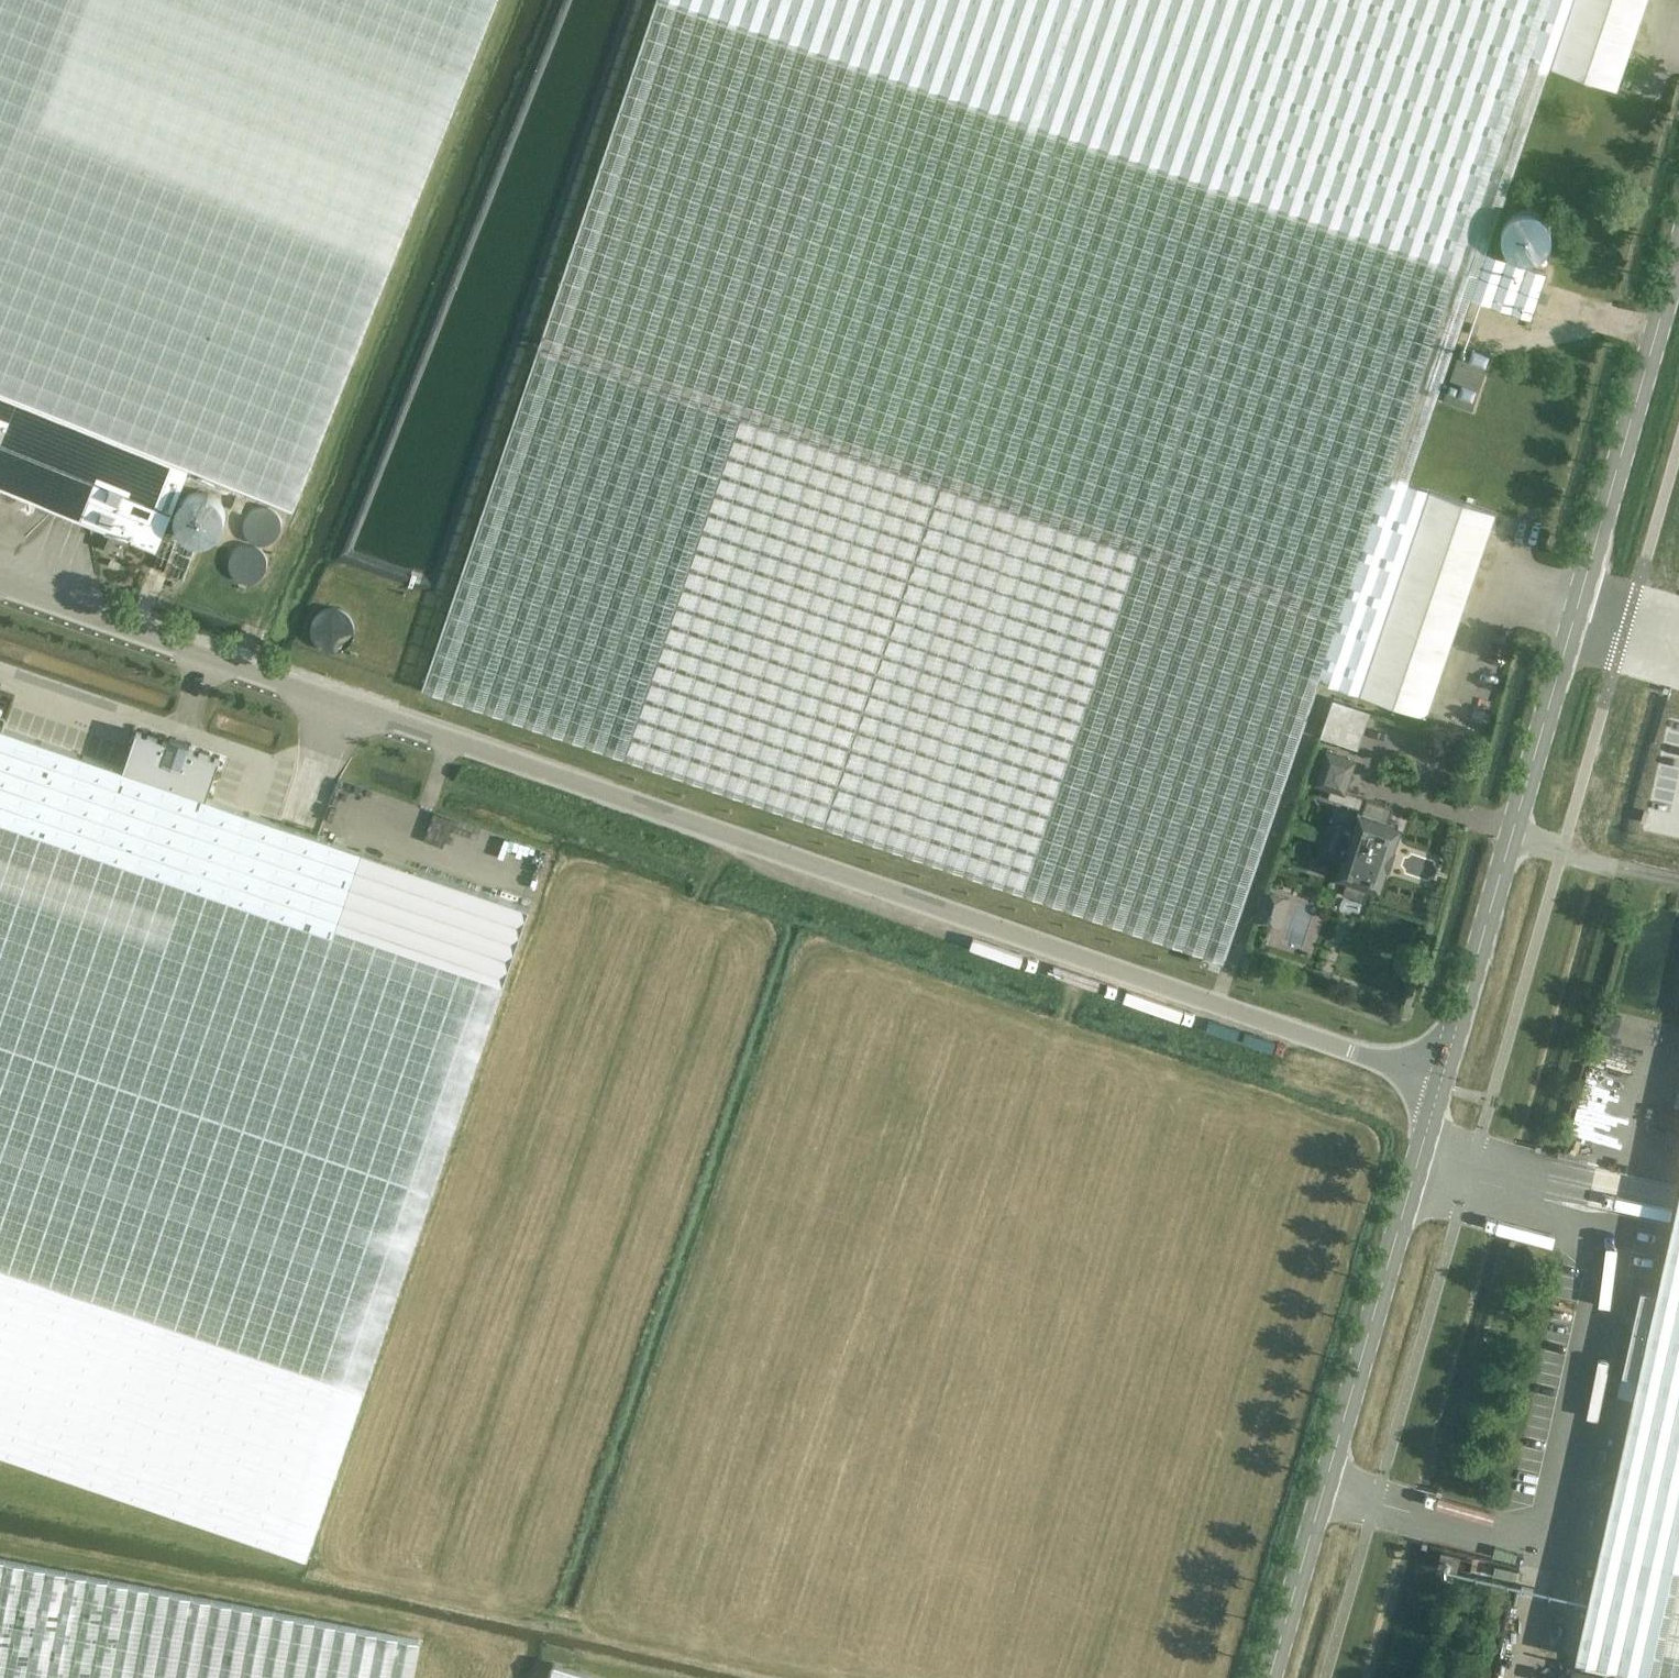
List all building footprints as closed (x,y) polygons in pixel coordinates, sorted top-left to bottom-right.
[(94,525),(160,551),(175,514),(180,501),(193,469),(297,510),(313,469),(476,61),(500,0),(0,0),(0,487),(94,525)] [(1226,958),(1322,677),(1429,713),(1498,509),(1495,508),(1502,484),(1483,479),(1476,501),(1411,479),(1474,294),(1534,314),(1550,269),(1490,249),(1553,63),(1620,86),(1649,0),(657,0),(423,684),(1226,958)] [(1472,409),(1491,354),(1462,344),(1443,398),(1472,409)] [(230,543),(243,502),(197,487),(184,529),(230,543)] [(108,550),(128,558),(133,547),(113,539),(108,550)] [(262,578),(268,549),(244,544),(238,573),(262,578)] [(1370,711),(1333,699),(1321,736),(1357,749),(1370,711)] [(306,1557),(310,1548),(504,982),(529,907),(363,850),(207,797),(220,759),(189,748),(190,743),(170,736),(169,741),(137,731),(124,768),(0,726),(0,1452),(306,1557)] [(1345,890),(1366,897),(1371,883),(1381,887),(1389,863),(1391,863),(1396,847),(1395,847),(1403,823),(1389,819),(1394,804),(1369,796),(1347,789),(1357,758),(1329,749),(1318,781),(1333,786),(1330,795),(1365,807),(1364,810),(1360,809),(1353,831),(1348,829),(1341,849),(1346,850),(1339,872),(1350,876),(1345,890)] [(1265,888),(1259,916),(1278,920),(1284,892),(1265,888)] [(1566,1247),(1569,1234),(1517,1220),(1514,1233),(1566,1247)] [(1572,1677),(1625,1677),(1627,1669),(1648,1674),(1670,1575),(1678,1575),(1678,1220),(1662,1300),(1644,1296),(1625,1378),(1642,1382),(1577,1657),(1572,1677)] [(1593,1447),(1597,1429),(1608,1431),(1616,1394),(1585,1387),(1573,1443),(1593,1447)] [(421,1640),(0,1558),(0,1677),(413,1677),(421,1640)] [(1670,1575),(1648,1674),(1647,1677),(1678,1677),(1678,1575),(1670,1575)] [(555,1663),(550,1677),(600,1677),(555,1663)]
